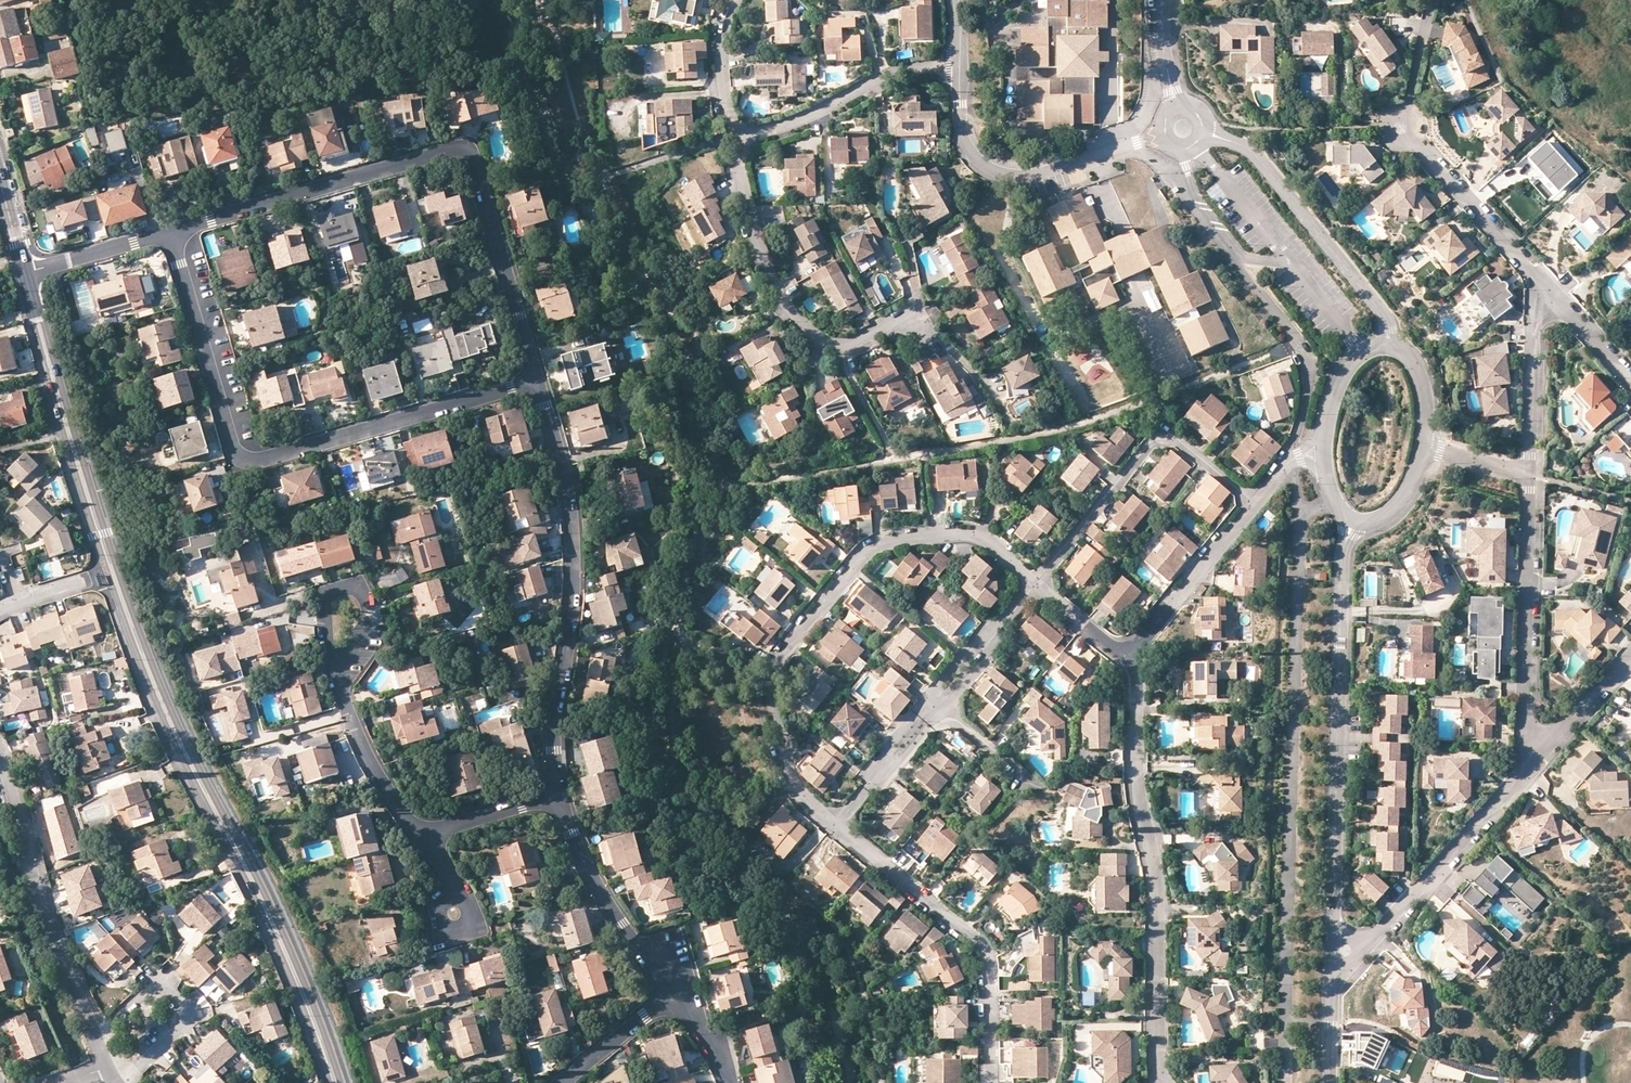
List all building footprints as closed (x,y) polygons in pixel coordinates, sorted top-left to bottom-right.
[(673,21),(657,18),(661,0),(655,0),(651,19),(672,24),(673,21)] [(692,0),(661,0),(657,18),(673,21),(692,25),(694,16),(689,15),(692,0)] [(698,1),(692,0),(689,15),(694,16),(698,1)] [(801,45),(800,37),(800,22),(789,23),(788,3),(784,3),(783,0),(763,0),(767,4),(768,24),(777,24),(777,38),(772,38),(773,47),(801,45)] [(1048,27),(1025,27),(1025,47),(1022,47),(1021,47),(1021,68),(1058,67),(1058,77),(1063,77),(1063,82),(1021,82),(1022,122),(1046,122),(1046,127),(1075,127),(1075,123),(1075,119),(1095,119),(1095,77),(1099,77),(1099,61),(1105,61),(1105,52),(1099,52),(1099,27),(1108,27),(1108,0),(1097,0),(1097,4),(1069,4),(1069,0),(1048,0),(1048,27)] [(904,43),(933,42),(932,5),(919,5),(919,11),(903,11),(904,43)] [(0,13),(0,43),(10,41),(34,37),(32,29),(29,19),(26,8),(16,11),(15,9),(0,13)] [(844,39),(843,36),(843,30),(856,29),(856,20),(829,21),(830,30),(825,30),(826,53),(844,53),(845,63),(862,62),(861,38),(848,39),(844,39)] [(1367,21),(1353,32),(1364,46),(1367,44),(1375,54),(1383,65),(1379,68),(1387,79),(1399,70),(1391,59),(1399,53),(1393,45),(1390,47),(1387,42),(1389,41),(1379,27),(1375,30),(1367,21)] [(1449,24),(1445,44),(1453,45),(1467,75),(1463,76),(1469,90),(1490,81),(1466,28),(1449,24)] [(1256,25),(1221,26),(1222,49),(1249,48),(1250,65),(1262,65),(1262,71),(1274,71),(1274,36),(1261,36),(1261,42),(1256,42),(1256,36),(1256,25)] [(70,30),(42,35),(44,42),(72,37),(70,30)] [(1303,40),(1295,40),(1295,57),(1336,57),(1336,35),(1303,36),(1303,40)] [(34,37),(10,41),(17,65),(39,60),(34,37)] [(0,43),(0,66),(1,70),(17,65),(10,41),(0,43)] [(678,73),(678,79),(698,77),(697,59),(707,58),(706,43),(674,45),(675,53),(667,54),(669,74),(678,73)] [(1453,45),(1445,44),(1444,48),(1450,49),(1463,76),(1467,75),(1453,45)] [(75,49),(50,56),(56,81),(82,74),(75,49)] [(1383,65),(1375,54),(1369,59),(1377,69),(1379,68),(1383,65)] [(784,86),(785,98),(798,98),(797,95),(806,95),(804,67),(756,69),(757,87),(780,86),(784,86)] [(1334,95),(1334,73),(1322,73),(1322,95),(1334,95)] [(50,89),(28,93),(36,129),(58,124),(50,89)] [(1504,92),(1487,106),(1503,124),(1502,126),(1501,129),(1501,132),(1502,134),(1488,146),(1502,162),(1538,131),(1504,92)] [(489,116),(485,103),(482,93),(464,99),(464,100),(445,106),(452,129),(471,123),(470,122),(476,120),(489,116)] [(422,98),(383,104),(388,132),(426,126),(422,98)] [(495,100),(485,103),(489,116),(499,113),(495,100)] [(692,100),(648,103),(650,135),(659,135),(659,141),(660,144),(694,133),(692,100)] [(925,130),(925,136),(938,135),(937,114),(930,114),(922,114),(921,106),(921,105),(895,106),(896,131),(925,130)] [(926,106),(921,106),(922,114),(930,114),(929,110),(926,106)] [(307,118),(312,132),(336,125),(332,111),(307,118)] [(478,127),(476,120),(470,122),(471,123),(472,129),(478,127)] [(714,122),(707,124),(710,136),(717,134),(714,122)] [(94,124),(87,127),(91,146),(99,144),(94,124)] [(345,154),(338,133),(336,125),(312,132),(321,165),(334,161),(333,157),(345,154)] [(137,148),(131,128),(123,130),(123,129),(105,134),(112,158),(126,154),(125,150),(128,149),(129,150),(137,148)] [(228,162),(238,159),(229,130),(202,138),(210,167),(228,162)] [(343,132),(338,133),(345,154),(333,157),(334,161),(334,162),(351,157),(343,132)] [(302,134),(292,137),(294,142),(262,151),(268,172),(282,168),(284,174),(303,169),(302,163),(310,160),(302,134)] [(151,147),(161,178),(199,167),(190,137),(151,147)] [(850,160),(869,159),(868,137),(848,137),(848,140),(831,141),(832,164),(850,164),(850,163),(850,160)] [(1580,178),(1547,142),(1528,158),(1560,195),(1580,178)] [(53,150),(67,180),(79,174),(66,145),(53,150)] [(156,180),(161,178),(151,147),(147,148),(156,180)] [(1365,147),(1335,147),(1335,166),(1352,166),(1361,166),(1366,172),(1363,174),(1364,174),(1372,184),(1386,173),(1365,147)] [(55,190),(69,183),(67,180),(53,150),(36,158),(45,179),(50,177),(52,183),(55,190)] [(807,187),(816,186),(815,156),(806,156),(806,161),(798,161),(786,162),(787,172),(785,172),(785,183),(807,181),(807,187)] [(45,179),(36,158),(24,163),(33,185),(45,179)] [(241,170),(238,159),(228,162),(232,173),(241,170)] [(1361,166),(1352,166),(1352,177),(1360,177),(1364,174),(1363,174),(1366,172),(1361,166)] [(130,170),(132,181),(144,178),(141,168),(130,170)] [(926,200),(923,202),(915,206),(927,227),(949,215),(938,195),(944,192),(939,183),(943,181),(937,169),(927,175),(924,170),(909,170),(910,179),(913,184),(916,182),(926,200)] [(684,188),(698,213),(716,203),(718,202),(714,195),(717,193),(712,185),(715,184),(709,174),(684,188)] [(913,184),(923,202),(926,200),(916,182),(913,184)] [(816,196),(816,186),(807,187),(808,197),(816,196)] [(1399,186),(1374,205),(1384,218),(1396,208),(1411,210),(1414,211),(1423,222),(1436,212),(1417,189),(1399,186)] [(136,187),(101,197),(108,223),(144,212),(136,187)] [(698,213),(684,188),(677,191),(692,217),(698,213)] [(539,189),(510,197),(516,220),(519,219),(522,228),(549,220),(539,189)] [(1574,203),(1568,209),(1575,216),(1581,210),(1587,216),(1588,215),(1597,216),(1602,222),(1603,221),(1610,228),(1624,215),(1612,202),(1607,207),(1603,203),(1604,195),(1585,193),(1584,197),(1577,197),(1572,201),(1574,203)] [(444,194),(417,202),(421,216),(438,211),(443,226),(466,220),(460,198),(447,202),(444,194)] [(98,222),(103,221),(96,195),(80,199),(81,203),(44,213),(47,225),(53,223),(55,233),(65,230),(66,234),(82,230),(84,227),(82,220),(86,219),(87,221),(98,222)] [(1612,202),(1604,195),(1603,203),(1607,207),(1612,202)] [(1056,208),(1050,211),(1063,242),(1069,239),(1082,267),(1090,263),(1092,269),(1096,277),(1084,282),(1099,313),(1121,303),(1113,287),(1152,270),(1175,321),(1190,313),(1197,310),(1213,303),(1199,274),(1191,277),(1177,246),(1168,250),(1160,231),(1139,241),(1135,233),(1111,244),(1105,247),(1088,211),(1082,196),(1056,208)] [(397,203),(373,210),(381,238),(413,229),(414,235),(425,232),(421,216),(417,202),(398,207),(397,203)] [(721,211),(716,203),(692,217),(707,245),(726,235),(720,223),(723,221),(718,213),(721,211)] [(1411,210),(1396,208),(1395,216),(1409,219),(1411,210)] [(1094,209),(1088,211),(1105,247),(1111,244),(1094,209)] [(1581,210),(1575,216),(1581,222),(1587,216),(1581,210)] [(331,214),(319,217),(327,248),(359,239),(352,214),(333,219),(331,214)] [(815,236),(820,233),(815,223),(807,227),(803,219),(784,229),(788,237),(790,236),(797,232),(802,243),(796,246),(794,248),(800,258),(806,255),(811,265),(828,255),(823,245),(820,247),(815,236)] [(874,254),(875,257),(883,253),(877,241),(883,238),(873,219),(866,222),(871,232),(847,245),(858,266),(868,261),(867,258),(874,254)] [(1446,225),(1425,243),(1445,268),(1460,256),(1467,264),(1480,253),(1468,238),(1461,244),(1446,225)] [(278,242),(270,244),(277,269),(310,260),(301,227),(284,232),(286,236),(277,238),(278,242)] [(1168,227),(1160,231),(1168,250),(1177,246),(1168,227)] [(790,236),(796,246),(802,243),(797,232),(790,236)] [(951,262),(956,270),(970,294),(975,291),(987,285),(981,275),(984,273),(961,232),(941,243),(951,262)] [(826,243),(820,233),(815,236),(820,247),(823,245),(826,243)] [(727,242),(726,235),(707,245),(710,251),(727,242)] [(1620,249),(1629,259),(1630,257),(1630,239),(1620,249)] [(222,251),(224,257),(240,252),(238,247),(222,251)] [(1055,247),(1025,260),(1046,306),(1068,297),(1065,291),(1078,286),(1074,277),(1072,272),(1067,274),(1055,247)] [(240,252),(224,257),(217,259),(227,290),(258,281),(249,249),(240,252)] [(1629,259),(1620,249),(1609,259),(1618,269),(1629,259)] [(1460,256),(1445,268),(1452,276),(1467,264),(1460,256)] [(848,305),(857,300),(835,261),(811,275),(817,285),(821,282),(830,298),(833,296),(840,309),(848,305)] [(951,273),(956,270),(951,262),(946,265),(951,273)] [(441,263),(436,264),(438,273),(444,272),(441,263)] [(1082,267),(1072,272),(1074,277),(1092,269),(1090,263),(1082,267)] [(438,273),(436,264),(408,272),(418,304),(449,295),(445,281),(441,282),(438,273)] [(725,280),(736,274),(732,266),(721,273),(725,280)] [(126,279),(118,282),(94,288),(102,318),(152,304),(150,295),(145,279),(143,271),(125,276),(126,279)] [(734,308),(735,305),(733,300),(747,293),(736,274),(725,280),(711,288),(725,314),(734,308)] [(154,276),(145,279),(150,295),(159,292),(154,276)] [(798,281),(802,289),(812,285),(809,277),(798,281)] [(1494,284),(1489,277),(1469,293),(1476,301),(1459,314),(1476,335),(1495,320),(1499,324),(1515,311),(1510,305),(1515,301),(1500,282),(1495,286),(1494,284)] [(743,280),(747,294),(753,292),(749,278),(743,280)] [(987,285),(975,291),(984,307),(980,310),(968,317),(981,339),(1010,322),(1002,308),(998,311),(993,303),(1000,299),(990,283),(987,285)] [(568,287),(539,295),(541,305),(545,304),(551,326),(584,317),(578,294),(570,296),(568,287)] [(867,292),(871,300),(876,297),(872,289),(867,292)] [(804,294),(801,290),(792,296),(795,300),(804,294)] [(970,294),(980,310),(984,307),(975,291),(970,294)] [(876,297),(871,300),(876,308),(881,305),(876,297)] [(863,311),(857,300),(848,305),(854,316),(863,311)] [(253,347),(286,337),(282,324),(277,306),(243,315),(247,331),(248,331),(253,347)] [(1202,321),(1197,310),(1190,313),(1196,323),(1202,321)] [(1620,317),(1615,311),(1608,317),(1613,323),(1620,317)] [(1196,323),(1180,330),(1193,358),(1230,341),(1217,313),(1202,321),(1196,323)] [(875,315),(868,320),(870,323),(878,319),(875,315)] [(171,320),(140,329),(148,359),(158,356),(161,366),(182,360),(179,349),(171,351),(168,339),(176,337),(171,320)] [(297,334),(293,321),(282,324),(286,337),(297,334)] [(472,333),(456,338),(462,358),(488,351),(487,347),(497,344),(491,324),(471,330),(472,333)] [(444,340),(414,349),(421,375),(454,366),(457,378),(467,375),(462,358),(456,338),(453,326),(442,330),(444,340)] [(0,340),(0,373),(17,368),(9,338),(0,340)] [(99,349),(109,346),(107,339),(97,342),(99,349)] [(762,378),(766,386),(783,376),(788,364),(777,344),(771,347),(767,339),(742,352),(757,380),(762,378)] [(1504,342),(1485,348),(1486,356),(1477,357),(1478,366),(1476,368),(1477,375),(1479,377),(1480,386),(1486,385),(1487,391),(1485,391),(1488,414),(1508,412),(1505,389),(1500,389),(1500,383),(1509,382),(1508,370),(1502,371),(1502,363),(1504,362),(1506,361),(1507,360),(1504,342)] [(604,345),(586,350),(591,366),(592,366),(597,380),(613,376),(604,345)] [(591,366),(586,350),(562,357),(571,390),(582,387),(579,375),(588,373),(586,367),(591,366)] [(1467,362),(1466,354),(1458,355),(1459,363),(1467,362)] [(1029,356),(1005,370),(1009,379),(1007,380),(1010,398),(1030,395),(1028,382),(1040,376),(1029,356)] [(879,400),(901,406),(913,399),(889,358),(868,370),(881,394),(879,400)] [(959,385),(957,380),(949,365),(933,374),(943,393),(938,396),(949,415),(974,400),(964,382),(959,385)] [(374,407),(379,405),(371,379),(398,371),(396,366),(365,375),(374,407)] [(298,378),(305,402),(332,395),(335,402),(349,398),(344,379),(339,380),(336,368),(298,378)] [(1287,370),(1262,379),(1269,400),(1265,401),(1273,422),(1291,416),(1284,395),(1294,391),(1287,370)] [(186,371),(156,380),(163,407),(194,398),(186,371)] [(264,392),(269,408),(294,401),(296,407),(306,405),(305,402),(298,378),(297,373),(269,381),(266,371),(254,375),(259,393),(264,392)] [(371,379),(379,405),(406,397),(398,371),(371,379)] [(928,377),(938,396),(943,393),(933,374),(928,377)] [(1588,421),(1597,431),(1618,412),(1618,408),(1614,404),(1609,399),(1608,398),(1609,397),(1610,396),(1610,395),(1610,394),(1610,393),(1609,392),(1607,391),(1606,392),(1605,392),(1601,388),(1604,386),(1594,375),(1589,379),(1589,383),(1586,386),(1578,393),(1594,410),(1589,415),(1588,421)] [(762,388),(766,386),(762,378),(757,380),(762,388)] [(827,388),(832,396),(836,404),(831,407),(820,413),(826,424),(833,420),(842,437),(854,430),(847,419),(856,414),(838,382),(827,388)] [(27,406),(23,391),(12,394),(14,401),(0,405),(0,417),(3,429),(27,422),(25,414),(23,407),(27,406)] [(781,426),(771,432),(776,443),(800,431),(796,423),(802,420),(797,409),(801,407),(798,400),(801,399),(796,391),(774,402),(775,405),(763,411),(767,418),(775,420),(777,418),(781,426)] [(264,410),(269,408),(264,392),(259,393),(264,410)] [(1594,410),(1578,393),(1572,399),(1582,409),(1581,423),(1592,436),(1597,431),(1588,421),(1589,415),(1594,410)] [(831,407),(826,398),(824,395),(815,400),(820,413),(831,407)] [(1202,406),(1198,401),(1188,412),(1212,432),(1207,438),(1214,443),(1230,424),(1223,418),(1230,410),(1211,395),(1202,406)] [(832,396),(826,398),(831,407),(836,404),(832,396)] [(887,414),(901,406),(879,400),(887,414)] [(974,400),(949,415),(956,421),(979,409),(974,400)] [(578,434),(580,442),(582,447),(609,439),(599,407),(569,416),(573,430),(578,428),(580,434),(578,434)] [(522,410),(486,419),(494,445),(511,441),(515,455),(533,450),(522,410)] [(764,419),(771,432),(781,426),(777,418),(775,420),(767,418),(764,419)] [(857,435),(854,430),(842,437),(833,420),(826,424),(838,446),(857,435)] [(201,422),(171,430),(180,461),(209,453),(201,422)] [(1135,441),(1122,429),(1110,443),(1104,437),(1093,450),(1113,467),(1135,441)] [(1249,437),(1232,457),(1253,474),(1270,455),(1273,457),(1282,447),(1262,430),(1253,441),(1249,437)] [(446,433),(404,444),(405,450),(412,473),(421,471),(421,473),(455,464),(446,433)] [(1618,438),(1608,447),(1615,455),(1625,446),(1618,438)] [(377,458),(364,461),(371,485),(412,473),(405,450),(384,456),(377,458)] [(1171,450),(1160,465),(1163,468),(1153,480),(1148,476),(1142,484),(1163,501),(1191,467),(1171,450)] [(29,492),(36,485),(49,472),(42,465),(40,466),(34,461),(27,454),(9,472),(29,492)] [(1019,454),(1014,461),(1005,471),(999,479),(1010,488),(1014,484),(1017,486),(1023,491),(1045,465),(1038,458),(1032,465),(1019,454)] [(1000,466),(1005,471),(1014,461),(1008,456),(1000,466)] [(1082,456),(1061,482),(1078,497),(1099,471),(1082,456)] [(963,471),(976,470),(976,461),(962,462),(963,465),(963,471)] [(1158,464),(1148,476),(1153,480),(1163,468),(1160,465),(1158,464)] [(963,471),(963,465),(936,468),(937,475),(938,490),(965,487),(965,490),(978,489),(976,470),(963,471)] [(320,470),(316,471),(324,498),(328,497),(320,470)] [(622,513),(646,506),(640,483),(636,470),(612,476),(622,513)] [(324,498),(316,471),(283,481),(285,490),(291,508),(324,498)] [(211,473),(208,474),(217,504),(225,501),(221,487),(216,489),(211,473)] [(217,504),(208,474),(185,481),(195,511),(217,504)] [(929,491),(938,490),(937,475),(928,476),(929,491)] [(1196,490),(1197,491),(1202,494),(1191,509),(1210,525),(1223,509),(1223,506),(1221,504),(1230,492),(1211,476),(1204,485),(1200,484),(1197,485),(1196,490)] [(898,510),(898,507),(898,502),(917,500),(914,478),(895,480),(896,486),(880,488),(882,506),(882,511),(898,510)] [(649,481),(640,483),(646,506),(647,511),(655,508),(649,481)] [(38,533),(40,530),(53,517),(35,498),(42,492),(36,485),(29,492),(17,503),(24,510),(16,517),(20,521),(17,523),(32,539),(38,533)] [(529,486),(500,495),(505,512),(501,513),(507,535),(515,532),(519,531),(516,522),(526,518),(530,527),(550,521),(547,510),(538,512),(529,486)] [(859,488),(835,491),(836,503),(837,512),(840,512),(849,511),(850,521),(861,520),(861,521),(872,520),(871,507),(870,503),(861,504),(859,488)] [(882,506),(880,488),(869,489),(870,503),(871,507),(882,506)] [(279,512),(291,508),(285,490),(273,493),(279,512)] [(1186,505),(1191,509),(1202,494),(1197,491),(1186,505)] [(1134,495),(1125,505),(1120,513),(1112,522),(1107,519),(1101,526),(1122,542),(1128,536),(1132,540),(1138,533),(1133,529),(1150,508),(1134,495)] [(1113,507),(1120,513),(1125,505),(1119,499),(1113,507)] [(1058,520),(1040,505),(1028,519),(1027,518),(1015,533),(1030,546),(1043,532),(1046,534),(1058,520)] [(431,511),(408,518),(411,527),(400,531),(403,543),(412,541),(421,574),(446,566),(439,540),(431,542),(430,536),(437,534),(431,511)] [(841,520),(850,521),(849,511),(840,512),(841,520)] [(1584,511),(1577,536),(1581,537),(1587,512),(1584,511)] [(1617,520),(1587,512),(1581,537),(1577,536),(1571,561),(1601,569),(1607,544),(1610,545),(1617,520)] [(50,536),(55,554),(56,556),(75,550),(68,529),(55,515),(53,517),(40,530),(46,537),(50,536)] [(397,545),(403,543),(400,531),(411,527),(408,518),(390,523),(397,545)] [(874,534),(872,520),(861,521),(862,535),(874,534)] [(1507,521),(1470,520),(1469,556),(1483,556),(1483,561),(1482,583),(1506,583),(1506,554),(1503,554),(1503,546),(1507,546),(1507,521)] [(555,536),(550,521),(530,527),(519,531),(515,532),(519,544),(497,550),(503,569),(545,556),(540,541),(555,536)] [(788,533),(793,537),(802,527),(797,523),(788,533)] [(770,537),(754,524),(749,531),(764,544),(770,537)] [(1086,533),(1097,542),(1101,545),(1108,536),(1093,524),(1086,533)] [(817,540),(802,527),(793,537),(796,539),(800,543),(789,556),(807,570),(815,561),(821,554),(824,557),(825,557),(836,545),(822,533),(817,540)] [(1197,548),(1173,528),(1160,543),(1164,547),(1157,555),(1153,552),(1145,562),(1168,581),(1187,559),(1184,556),(1188,552),(1191,555),(1197,548)] [(50,555),(55,554),(50,536),(46,537),(40,530),(38,533),(44,538),(50,555)] [(219,543),(216,533),(190,538),(191,545),(183,547),(186,556),(191,560),(202,556),(199,548),(219,543)] [(318,545),(324,565),(325,569),(356,560),(349,535),(318,545)] [(607,543),(607,557),(614,554),(617,564),(619,573),(635,568),(632,560),(640,557),(635,535),(607,543)] [(1127,546),(1132,540),(1128,536),(1122,542),(1127,546)] [(785,552),(789,556),(800,543),(796,539),(785,552)] [(1101,545),(1097,542),(1092,548),(1087,544),(1066,571),(1079,583),(1085,577),(1088,580),(1110,552),(1101,545)] [(317,543),(289,551),(291,556),(280,559),(285,577),(324,565),(318,545),(317,543)] [(1251,544),(1231,568),(1231,574),(1235,574),(1234,585),(1266,587),(1267,545),(1251,544)] [(1604,569),(1610,545),(1607,544),(1601,569),(1604,569)] [(383,559),(380,545),(373,546),(377,561),(383,559)] [(241,560),(231,563),(232,569),(219,573),(222,583),(225,594),(233,591),(238,608),(260,601),(254,584),(252,584),(249,586),(246,576),(250,575),(257,573),(249,546),(238,549),(241,560)] [(1427,549),(1403,560),(1407,568),(1414,565),(1427,593),(1444,586),(1427,549)] [(910,554),(893,575),(914,591),(930,571),(938,578),(951,562),(939,552),(929,564),(922,559),(920,562),(910,554)] [(610,566),(617,564),(614,554),(607,557),(610,566)] [(818,564),(824,557),(821,554),(815,561),(818,564)] [(992,568),(977,556),(964,572),(971,579),(963,589),(988,610),(998,598),(993,595),(998,588),(997,582),(993,582),(986,575),(992,568)] [(48,563),(41,565),(45,577),(52,575),(48,563)] [(215,585),(222,583),(219,573),(232,569),(231,563),(211,570),(215,585)] [(540,566),(518,573),(522,584),(516,586),(520,601),(548,592),(540,566)] [(776,609),(785,597),(782,594),(792,582),(775,569),(755,593),(776,609)] [(25,581),(22,570),(15,572),(18,584),(25,581)] [(402,571),(379,579),(383,589),(406,581),(402,571)] [(615,574),(599,579),(601,589),(614,585),(618,584),(615,574)] [(1123,576),(1102,601),(1121,616),(1141,592),(1123,576)] [(1083,586),(1088,580),(1085,577),(1079,583),(1083,586)] [(416,587),(422,606),(426,619),(440,615),(438,609),(447,606),(440,580),(416,587)] [(795,585),(792,582),(782,594),(785,597),(795,585)] [(861,583),(846,601),(867,618),(884,631),(898,613),(861,583)] [(617,595),(614,585),(601,589),(598,590),(601,600),(596,602),(604,630),(618,626),(616,618),(620,616),(619,612),(628,609),(623,593),(617,595)] [(1201,596),(1206,589),(1203,586),(1197,592),(1201,596)] [(924,608),(935,618),(948,628),(946,631),(951,635),(969,615),(938,590),(924,608)] [(1629,593),(1620,604),(1630,614),(1630,595),(1629,593)] [(1201,608),(1200,619),(1203,618),(1203,638),(1212,638),(1213,640),(1226,640),(1225,597),(1205,598),(1205,608),(1201,608)] [(865,621),(867,618),(846,601),(844,604),(865,621)] [(1119,619),(1121,616),(1102,601),(1097,607),(1108,617),(1110,613),(1119,619)] [(1497,602),(1474,601),(1473,617),(1481,617),(1480,654),(1477,654),(1474,654),(1474,676),(1480,676),(1480,682),(1497,682),(1497,675),(1501,675),(1502,651),(1503,641),(1502,641),(1502,638),(1504,638),(1505,611),(1497,611),(1497,602)] [(60,618),(66,636),(71,650),(78,647),(77,641),(94,635),(103,632),(94,604),(68,613),(68,615),(60,618)] [(421,621),(426,619),(422,606),(417,607),(421,621)] [(536,620),(550,617),(548,607),(534,610),(536,620)] [(745,618),(741,623),(733,632),(742,639),(745,637),(756,646),(760,640),(765,634),(771,639),(781,626),(761,610),(751,622),(745,618)] [(224,616),(227,629),(243,624),(239,611),(224,616)] [(1579,613),(1557,613),(1557,630),(1567,630),(1574,636),(1578,631),(1593,644),(1601,635),(1611,644),(1623,632),(1610,619),(1606,624),(1593,612),(1589,617),(1582,611),(1579,613)] [(1063,638),(1034,613),(1020,629),(1056,660),(1066,649),(1059,643),(1063,638)] [(27,632),(33,651),(42,648),(41,645),(66,636),(60,618),(59,615),(34,623),(35,626),(26,629),(27,632)] [(1473,617),(1469,617),(1468,642),(1477,642),(1477,654),(1480,654),(1481,617),(1473,617)] [(933,620),(946,631),(948,628),(935,618),(933,620)] [(729,629),(733,632),(741,623),(737,619),(729,629)] [(838,628),(834,633),(825,646),(837,657),(849,667),(864,649),(848,636),(853,630),(840,619),(835,625),(838,628)] [(1433,625),(1411,624),(1410,635),(1412,635),(1411,653),(1413,653),(1413,660),(1412,676),(1435,677),(1435,653),(1432,653),(1433,625)] [(915,661),(927,645),(907,628),(887,654),(910,672),(917,663),(915,661)] [(267,629),(232,639),(239,661),(263,653),(264,656),(279,652),(274,632),(268,634),(267,629)] [(622,630),(612,633),(615,641),(625,637),(622,630)] [(820,643),(825,646),(834,633),(830,631),(820,643)] [(1578,631),(1574,636),(1589,649),(1593,644),(1578,631)] [(33,651),(27,632),(13,638),(13,640),(15,645),(2,650),(10,670),(30,663),(28,655),(34,653),(33,651)] [(766,645),(771,639),(765,634),(760,640),(766,645)] [(96,641),(94,635),(77,641),(78,647),(96,641)] [(640,638),(638,635),(625,639),(619,668),(622,668),(627,645),(640,638)] [(1,645),(2,650),(15,645),(13,640),(1,645)] [(238,661),(233,642),(192,653),(200,678),(241,666),(239,661),(238,661)] [(297,657),(312,653),(308,642),(300,645),(295,649),(297,657)] [(376,658),(398,651),(386,644),(376,658)] [(527,644),(504,650),(512,683),(536,677),(527,644)] [(832,663),(837,657),(825,646),(819,653),(832,663)] [(1595,651),(1590,657),(1595,661),(1598,658),(1597,653),(1595,651)] [(1256,682),(1255,664),(1251,664),(1250,652),(1238,652),(1239,665),(1245,665),(1245,682),(1256,682)] [(604,661),(593,658),(584,703),(596,705),(597,702),(607,704),(617,659),(606,656),(604,661)] [(1058,672),(1073,685),(1074,683),(1085,692),(1098,675),(1081,661),(1075,661),(1070,657),(1058,672)] [(1404,676),(1412,676),(1413,660),(1404,660),(1404,676)] [(1192,663),(1192,671),(1195,671),(1195,695),(1206,695),(1207,698),(1217,698),(1217,678),(1237,678),(1237,662),(1192,663)] [(414,664),(396,670),(401,688),(410,686),(413,693),(422,691),(424,699),(443,694),(434,664),(415,669),(414,664)] [(287,670),(289,679),(308,674),(306,665),(287,670)] [(814,674),(805,686),(796,696),(814,711),(833,688),(827,684),(832,678),(818,666),(812,672),(814,674)] [(892,669),(885,677),(885,680),(891,686),(881,697),(874,706),(892,722),(911,701),(908,698),(911,694),(907,690),(911,685),(892,669)] [(1017,688),(995,669),(977,691),(991,702),(980,716),(989,724),(1017,688)] [(289,679),(279,682),(283,698),(291,696),(299,723),(304,722),(304,720),(302,716),(321,711),(310,673),(308,674),(289,679)] [(94,675),(71,680),(74,692),(65,694),(68,713),(101,706),(94,675)] [(875,692),(881,697),(891,686),(885,680),(885,677),(876,688),(875,692)] [(34,678),(10,683),(12,691),(10,691),(13,701),(4,703),(6,715),(29,710),(32,721),(47,717),(42,696),(38,696),(34,678)] [(792,692),(796,696),(805,686),(801,683),(792,692)] [(1081,696),(1085,692),(1074,683),(1073,685),(1070,688),(1081,696)] [(1033,707),(1031,709),(1037,713),(1029,723),(1041,734),(1042,739),(1052,739),(1052,750),(1065,750),(1064,722),(1038,700),(1042,695),(1034,688),(1024,700),(1033,707)] [(216,713),(229,709),(234,725),(228,726),(234,744),(249,739),(244,723),(260,718),(255,701),(247,704),(244,693),(226,699),(224,694),(211,698),(216,713)] [(1382,711),(1382,718),(1408,718),(1409,699),(1388,699),(1388,711),(1382,711)] [(1497,700),(1465,699),(1464,738),(1493,738),(1494,718),(1496,718),(1497,700)] [(398,738),(401,738),(406,736),(409,744),(439,734),(434,715),(426,716),(421,700),(390,709),(398,738)] [(1460,700),(1437,700),(1436,708),(1460,708),(1460,700)] [(1091,737),(1091,741),(1100,741),(1100,748),(1110,748),(1110,741),(1111,741),(1111,701),(1099,701),(1087,716),(1087,721),(1084,721),(1084,732),(1091,737)] [(832,722),(837,726),(849,736),(859,726),(863,730),(868,724),(865,721),(870,714),(856,703),(851,709),(846,705),(832,722)] [(1023,719),(1029,723),(1037,713),(1031,709),(1023,719)] [(1195,717),(1195,727),(1200,727),(1200,738),(1200,750),(1225,750),(1224,727),(1227,726),(1227,716),(1195,717)] [(503,729),(500,718),(480,724),(484,735),(490,733),(496,752),(516,746),(520,761),(532,757),(522,723),(503,729)] [(1382,718),(1381,718),(1381,726),(1381,736),(1388,737),(1402,737),(1402,727),(1402,723),(1408,724),(1408,718),(1382,718)] [(70,729),(74,740),(88,734),(85,724),(70,729)] [(1388,746),(1388,737),(1381,736),(1381,726),(1375,725),(1374,756),(1380,756),(1380,746),(1388,746)] [(111,726),(88,734),(74,740),(87,773),(101,768),(99,762),(112,758),(104,738),(114,734),(111,726)] [(850,745),(863,730),(859,726),(849,736),(837,726),(833,731),(850,745)] [(1245,726),(1233,726),(1233,745),(1245,745),(1245,726)] [(27,748),(35,768),(40,766),(51,788),(62,783),(57,772),(62,770),(44,731),(26,735),(31,747),(27,748)] [(595,775),(613,770),(621,768),(612,736),(586,744),(595,775)] [(1042,750),(1052,750),(1052,739),(1042,739),(1042,750)] [(582,745),(590,776),(595,775),(586,744),(582,745)] [(327,747),(337,778),(340,777),(330,746),(327,747)] [(1386,764),(1407,765),(1407,760),(1401,760),(1401,756),(1402,746),(1388,746),(1380,746),(1380,756),(1380,764),(1386,764)] [(327,747),(299,756),(308,787),(337,778),(327,747)] [(473,749),(468,751),(472,763),(477,761),(473,749)] [(801,776),(816,788),(827,775),(831,778),(842,765),(822,749),(801,776)] [(468,751),(449,757),(453,770),(457,783),(450,785),(453,796),(484,787),(480,775),(476,777),(472,763),(468,751)] [(938,751),(927,764),(931,767),(942,754),(938,751)] [(1574,773),(1584,782),(1585,781),(1588,778),(1592,782),(1592,785),(1590,785),(1591,801),(1601,800),(1610,808),(1630,807),(1630,803),(1630,802),(1630,789),(1629,787),(1629,784),(1618,784),(1618,774),(1607,774),(1604,775),(1597,769),(1599,767),(1603,763),(1592,753),(1574,773)] [(959,768),(942,754),(931,767),(927,764),(916,777),(937,794),(959,768)] [(448,771),(453,770),(449,757),(444,758),(448,771)] [(532,757),(520,761),(523,769),(526,771),(535,768),(532,757)] [(298,793),(288,760),(280,762),(279,759),(264,764),(263,760),(242,766),(247,782),(265,776),(273,801),(298,793)] [(1469,781),(1470,761),(1460,761),(1460,764),(1457,764),(1457,761),(1435,760),(1435,769),(1425,768),(1425,790),(1434,790),(1435,780),(1450,780),(1453,780),(1452,792),(1457,792),(1456,804),(1465,804),(1472,797),(1472,781),(1469,781)] [(1397,787),(1407,788),(1407,765),(1386,764),(1386,775),(1386,783),(1397,784),(1397,787)] [(45,791),(51,788),(40,766),(35,768),(45,791)] [(613,770),(595,775),(590,776),(587,777),(596,809),(622,801),(613,770)] [(1217,789),(1219,789),(1219,800),(1223,803),(1223,812),(1230,812),(1230,821),(1243,821),(1243,811),(1245,811),(1246,802),(1244,801),(1244,788),(1243,788),(1243,784),(1234,784),(1234,777),(1229,771),(1209,771),(1202,778),(1208,785),(1212,783),(1217,789)] [(1054,774),(1048,781),(1052,785),(1058,777),(1054,774)] [(821,791),(831,778),(827,775),(816,788),(821,791)] [(591,810),(596,809),(587,777),(582,779),(591,810)] [(1002,793),(982,777),(977,784),(985,791),(978,800),(969,793),(963,800),(983,817),(1002,793)] [(111,793),(117,811),(128,807),(133,820),(145,816),(144,814),(152,811),(148,800),(147,800),(140,782),(111,793)] [(90,793),(87,784),(77,788),(79,793),(82,792),(83,796),(90,793)] [(1084,817),(1080,818),(1080,836),(1090,840),(1104,840),(1104,807),(1114,805),(1111,785),(1105,784),(1095,787),(1095,791),(1080,785),(1074,786),(1069,787),(1063,791),(1067,794),(1065,802),(1087,812),(1084,817)] [(1385,801),(1385,809),(1400,809),(1404,810),(1406,810),(1407,788),(1397,787),(1397,791),(1386,791),(1385,801)] [(905,791),(893,805),(897,808),(891,814),(883,824),(891,830),(899,837),(913,820),(912,819),(923,805),(905,791)] [(888,812),(891,814),(897,808),(893,805),(888,812)] [(766,840),(776,849),(781,843),(791,851),(808,831),(789,815),(792,812),(784,806),(762,832),(768,838),(766,840)] [(135,827),(133,820),(128,807),(117,811),(125,831),(135,827)] [(1390,832),(1400,833),(1400,817),(1400,809),(1385,809),(1379,809),(1378,829),(1390,829),(1390,832)] [(1527,824),(1511,829),(1517,849),(1536,843),(1537,847),(1543,845),(1548,844),(1550,839),(1559,836),(1561,841),(1570,838),(1571,841),(1583,837),(1564,820),(1555,823),(1551,813),(1526,821),(1527,824)] [(369,815),(356,818),(358,830),(372,826),(369,815)] [(353,862),(379,855),(372,826),(358,830),(356,818),(338,823),(348,864),(353,862)] [(962,839),(938,818),(917,843),(910,838),(901,849),(921,866),(933,852),(943,861),(962,839)] [(1075,841),(1090,840),(1080,836),(1080,818),(1074,818),(1075,841)] [(895,842),(899,837),(891,830),(887,835),(895,842)] [(1378,836),(1378,854),(1384,854),(1399,855),(1400,833),(1390,832),(1390,836),(1378,836)] [(625,880),(627,879),(648,874),(653,873),(651,868),(645,870),(635,834),(608,841),(615,865),(617,872),(622,870),(625,880)] [(1561,841),(1559,836),(1550,839),(1548,844),(1543,845),(1544,849),(1571,841),(1570,838),(1561,841)] [(502,849),(503,855),(509,874),(511,873),(515,887),(541,879),(528,837),(509,843),(510,847),(502,849)] [(132,852),(140,871),(149,867),(158,870),(162,879),(183,871),(179,861),(173,863),(168,849),(170,849),(166,839),(132,852)] [(615,865),(608,841),(601,843),(607,867),(615,865)] [(1219,862),(1220,880),(1220,891),(1243,891),(1243,880),(1240,880),(1240,864),(1249,864),(1256,858),(1243,842),(1236,842),(1236,849),(1232,852),(1229,848),(1224,843),(1206,843),(1195,852),(1202,860),(1209,855),(1215,855),(1221,862),(1219,862)] [(785,859),(791,851),(781,843),(776,849),(775,851),(785,859)] [(964,868),(972,875),(976,870),(984,876),(991,882),(1001,870),(978,851),(964,868)] [(382,890),(393,887),(384,854),(379,855),(353,862),(364,900),(383,895),(382,890)] [(1399,855),(1384,854),(1384,865),(1384,874),(1388,874),(1400,874),(1405,874),(1405,855),(1399,855)] [(503,875),(509,874),(503,855),(498,857),(503,875)] [(1544,897),(1497,855),(1473,881),(1478,886),(1475,888),(1472,886),(1462,897),(1474,908),(1485,897),(1481,893),(1483,890),(1492,897),(1499,889),(1496,887),(1500,882),(1531,910),(1544,897)] [(1102,856),(1102,869),(1127,868),(1127,877),(1129,876),(1128,856),(1102,856)] [(836,857),(817,879),(830,890),(834,885),(846,895),(861,877),(836,857)] [(105,905),(90,867),(66,876),(78,904),(74,906),(78,916),(105,905)] [(140,871),(162,879),(158,870),(149,867),(140,871)] [(1099,880),(1099,893),(1103,892),(1103,901),(1099,901),(1100,914),(1127,913),(1127,904),(1127,889),(1127,877),(1127,868),(1102,869),(1102,880),(1099,880)] [(980,881),(984,876),(976,870),(972,875),(980,881)] [(648,874),(627,879),(630,890),(636,889),(639,899),(653,895),(657,894),(662,913),(684,907),(680,894),(677,895),(675,885),(672,886),(669,879),(656,882),(651,883),(648,874)] [(1365,890),(1374,880),(1370,877),(1361,887),(1365,890)] [(1365,890),(1362,892),(1378,906),(1391,891),(1376,878),(1374,880),(1365,890)] [(867,880),(863,885),(872,892),(874,889),(876,888),(867,880)] [(1000,903),(1013,913),(1020,909),(1024,918),(1042,910),(1035,896),(1017,883),(1000,903)] [(889,902),(874,889),(872,892),(863,885),(849,901),(874,921),(889,902),(898,910),(906,901),(896,893),(889,902)] [(957,908),(968,894),(960,887),(949,901),(957,908)] [(658,914),(662,913),(657,894),(653,895),(658,914)] [(201,895),(184,911),(195,923),(205,935),(222,918),(201,895)] [(585,909),(560,917),(570,950),(595,942),(585,909)] [(1017,922),(1024,918),(1020,909),(1013,913),(1017,922)] [(189,929),(195,923),(184,911),(178,917),(189,929)] [(908,911),(888,937),(903,949),(907,952),(917,941),(921,935),(924,937),(931,929),(908,911)] [(118,942),(132,958),(140,952),(138,949),(156,932),(141,915),(122,933),(124,936),(118,942)] [(1191,920),(1191,931),(1201,931),(1200,947),(1208,959),(1209,958),(1217,967),(1230,967),(1231,953),(1223,953),(1220,947),(1220,934),(1231,927),(1222,915),(1217,915),(1209,920),(1191,920)] [(403,944),(402,944),(398,945),(395,932),(397,931),(393,916),(368,923),(379,960),(387,958),(388,960),(406,955),(403,944)] [(708,929),(713,944),(718,943),(722,956),(730,954),(733,963),(750,958),(738,920),(708,929)] [(1461,921),(1444,922),(1446,940),(1451,943),(1454,943),(1469,957),(1470,967),(1487,966),(1498,954),(1481,939),(1479,941),(1474,936),(1474,932),(1461,921)] [(325,923),(315,926),(317,933),(328,930),(325,923)] [(117,927),(110,933),(111,935),(118,942),(124,936),(122,933),(117,927)] [(1511,934),(1503,927),(1499,931),(1507,938),(1511,934)] [(946,936),(936,929),(923,945),(927,948),(938,941),(946,936)] [(1204,960),(1208,959),(1200,947),(1201,931),(1191,931),(1191,948),(1196,948),(1204,960)] [(160,936),(156,932),(138,949),(140,952),(141,952),(160,936)] [(132,958),(118,942),(111,935),(98,947),(100,950),(93,957),(107,971),(119,961),(127,970),(136,962),(132,958)] [(1056,936),(1043,936),(1043,944),(1040,944),(1032,950),(1032,982),(1056,981),(1056,936)] [(900,953),(903,949),(888,937),(885,941),(900,953)] [(927,948),(923,951),(927,958),(931,956),(935,962),(923,968),(930,981),(940,975),(947,988),(965,980),(951,954),(949,955),(944,947),(942,948),(938,941),(927,948)] [(717,957),(722,956),(718,943),(713,944),(717,957)] [(1102,943),(1095,951),(1105,959),(1108,956),(1114,960),(1114,964),(1115,988),(1111,987),(1111,1000),(1130,1000),(1130,977),(1134,977),(1134,960),(1117,943),(1102,943)] [(0,944),(0,993),(7,991),(4,983),(13,980),(0,944)] [(200,986),(210,977),(213,974),(216,972),(208,963),(211,960),(215,956),(206,945),(178,970),(183,976),(188,972),(200,986)] [(1101,964),(1105,959),(1095,951),(1091,955),(1101,964)] [(556,954),(549,956),(554,973),(561,971),(556,954)] [(601,954),(597,955),(603,972),(606,971),(601,954)] [(609,992),(603,972),(597,955),(574,962),(586,999),(609,992)] [(503,956),(464,968),(471,990),(510,979),(503,956)] [(216,972),(213,974),(222,983),(231,993),(248,976),(232,957),(219,969),(216,972)] [(219,969),(211,960),(208,963),(216,972),(219,969)] [(633,965),(637,972),(641,969),(637,962),(633,965)] [(1487,966),(1470,967),(1471,978),(1474,981),(1487,966)] [(433,972),(412,978),(420,1005),(440,999),(441,1002),(450,999),(450,997),(471,990),(464,968),(453,971),(453,969),(434,975),(433,972)] [(1447,968),(1440,976),(1450,985),(1457,978),(1447,968)] [(739,973),(714,980),(723,1013),(749,1006),(739,973)] [(218,987),(222,983),(213,974),(210,977),(218,987)] [(1406,979),(1402,975),(1393,985),(1398,989),(1395,992),(1395,1000),(1403,1000),(1404,1007),(1407,1007),(1408,1024),(1421,1036),(1429,1027),(1428,1012),(1424,1012),(1423,1008),(1422,990),(1414,990),(1414,984),(1414,981),(1413,980),(1412,979),(1410,978),(1408,978),(1406,979)] [(355,980),(346,982),(349,994),(358,991),(355,980)] [(1398,989),(1393,985),(1389,989),(1391,991),(1392,1011),(1404,1010),(1404,1007),(1403,1000),(1395,1000),(1395,992),(1398,989)] [(1214,994),(1215,998),(1225,994),(1228,1003),(1234,1001),(1228,987),(1213,987),(1214,994)] [(1197,1011),(1208,1036),(1224,1029),(1218,1015),(1231,1010),(1228,1003),(1225,994),(1215,998),(1212,999),(1189,989),(1182,1004),(1197,1011)] [(556,992),(536,998),(542,1016),(527,1021),(530,1029),(528,1030),(531,1042),(559,1034),(558,1031),(578,1025),(573,1009),(563,1012),(556,992)] [(1084,993),(1083,1007),(1094,1007),(1095,993),(1084,993)] [(952,1008),(946,1008),(946,1015),(942,1015),(942,1039),(968,1040),(968,1029),(969,1029),(965,1029),(965,1024),(969,1023),(969,1008),(966,1008),(966,997),(951,997),(952,1008)] [(1029,1028),(1036,1028),(1042,1027),(1042,1031),(1052,1031),(1052,1021),(1055,1021),(1056,1009),(1053,1009),(1052,998),(1041,998),(1041,1002),(1036,1002),(1028,1002),(1028,1005),(1001,1005),(1001,1014),(1001,1025),(1029,1024),(1029,1028)] [(247,1035),(261,1029),(267,1027),(273,1041),(289,1035),(275,1001),(239,1015),(247,1035)] [(937,1039),(942,1039),(942,1015),(946,1015),(946,1008),(937,1008),(937,1039)] [(27,1016),(8,1022),(11,1033),(15,1031),(26,1061),(49,1053),(38,1023),(31,1025),(27,1016)] [(476,1016),(455,1022),(466,1058),(487,1052),(476,1016)] [(461,1060),(466,1058),(455,1022),(450,1023),(461,1060)] [(760,1069),(775,1065),(772,1054),(779,1052),(771,1025),(746,1032),(757,1070),(760,1069)] [(267,1044),(273,1041),(267,1027),(261,1029),(267,1044)] [(1226,1036),(1224,1029),(1208,1036),(1211,1043),(1226,1036)] [(211,1067),(215,1071),(237,1051),(218,1030),(196,1050),(209,1064),(211,1067)] [(1094,1054),(1100,1054),(1107,1060),(1106,1071),(1114,1071),(1114,1082),(1122,1082),(1132,1072),(1132,1053),(1125,1046),(1132,1040),(1123,1032),(1095,1032),(1094,1054)] [(647,1043),(659,1082),(662,1082),(669,1081),(687,1075),(680,1053),(675,1035),(647,1043)] [(372,1044),(383,1082),(388,1082),(408,1077),(395,1037),(372,1044)] [(980,1047),(961,1047),(962,1057),(980,1056),(980,1047)] [(1048,1049),(1002,1049),(1002,1062),(1002,1065),(1012,1065),(1012,1079),(1049,1078),(1048,1049)] [(684,1052),(680,1053),(687,1075),(691,1074),(684,1052)] [(781,1063),(779,1052),(772,1054),(775,1065),(781,1063)] [(1114,1071),(1106,1071),(1107,1060),(1100,1054),(1094,1054),(1093,1055),(1093,1069),(1105,1081),(1105,1082),(1114,1082),(1114,1071)] [(781,1063),(775,1065),(760,1069),(764,1082),(795,1082),(789,1060),(781,1063)] [(928,1060),(929,1082),(961,1082),(961,1060),(952,1060),(944,1060),(928,1060)] [(560,1063),(553,1069),(557,1074),(561,1071),(565,1068),(560,1063)] [(209,1064),(196,1076),(198,1079),(211,1067),(209,1064)] [(1222,1067),(1222,1080),(1229,1080),(1231,1082),(1249,1082),(1243,1075),(1244,1073),(1238,1066),(1222,1067)] [(215,1071),(211,1067),(198,1079),(196,1076),(189,1082),(190,1082),(226,1082),(215,1071)] [(1212,1081),(1222,1080),(1222,1067),(1212,1068),(1212,1081)] [(669,1081),(670,1082),(695,1082),(692,1074),(691,1074),(687,1075),(669,1081)]
